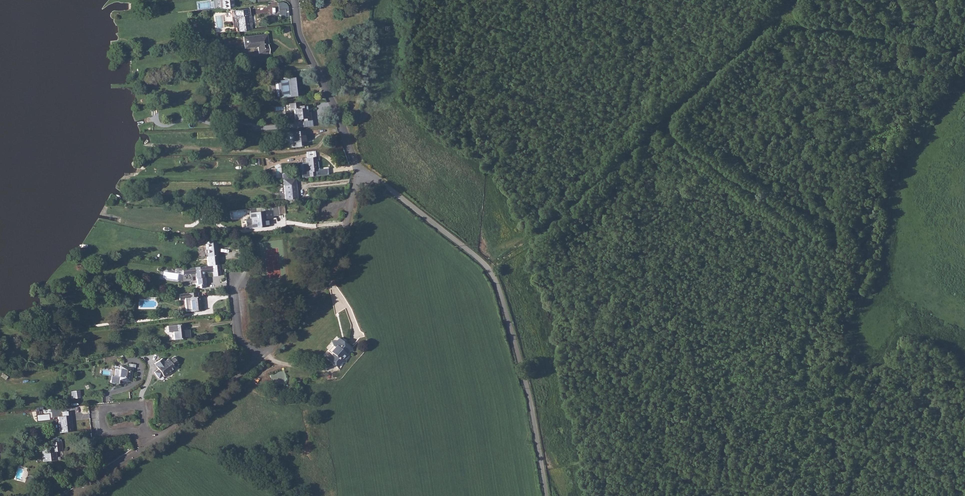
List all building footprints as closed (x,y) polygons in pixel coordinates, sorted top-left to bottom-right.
[(221,9),(233,8),(232,0),(220,0),(221,9)] [(283,2),(278,3),(279,17),(290,16),(290,6),(287,3),(283,2)] [(237,28),(237,33),(249,31),(246,10),(235,11),(232,11),(234,29),(237,28)] [(259,46),(260,54),(270,53),(268,34),(245,37),(246,48),(259,46)] [(297,98),(296,80),(279,81),(281,99),(297,98)] [(301,104),(290,105),(291,112),(295,112),(296,122),(305,121),(305,124),(312,123),(312,115),(308,115),(307,108),(301,108),(301,104)] [(305,148),(304,132),(292,134),(293,149),(305,148)] [(316,151),(305,152),(307,163),(302,163),(303,177),(329,175),(328,169),(318,170),(316,151)] [(297,200),(295,180),(283,181),(285,201),(297,200)] [(273,217),(273,212),(250,214),(250,218),(247,218),(246,220),(247,226),(248,227),(251,227),(252,229),(268,227),(268,220),(273,219),(273,217)] [(213,241),(203,243),(205,258),(215,257),(213,241)] [(217,266),(182,270),(182,275),(194,275),(195,286),(198,286),(199,290),(204,290),(202,276),(204,276),(204,274),(212,274),(212,278),(218,277),(217,266)] [(197,293),(179,295),(179,301),(184,301),(185,312),(190,312),(201,311),(200,298),(197,298),(197,293)] [(184,331),(184,325),(167,327),(168,333),(173,333),(174,342),(189,340),(188,331),(184,331)] [(338,339),(335,336),(327,343),(329,346),(325,350),(327,352),(324,355),(333,365),(343,355),(342,353),(347,348),(342,343),(342,339),(338,339)] [(174,363),(169,356),(165,359),(164,358),(160,361),(157,358),(150,364),(154,369),(150,372),(155,378),(159,375),(161,376),(165,374),(165,372),(171,367),(171,366),(174,363)] [(136,367),(136,365),(129,364),(128,370),(120,366),(120,370),(116,369),(115,377),(112,376),(112,382),(119,383),(120,380),(132,381),(133,367),(136,367)] [(271,374),(274,385),(287,382),(284,370),(271,374)] [(71,391),(72,399),(80,398),(79,390),(71,391)] [(57,414),(58,434),(71,433),(69,413),(57,414)] [(56,452),(56,443),(47,444),(47,449),(38,450),(39,462),(51,461),(50,453),(56,452)]
